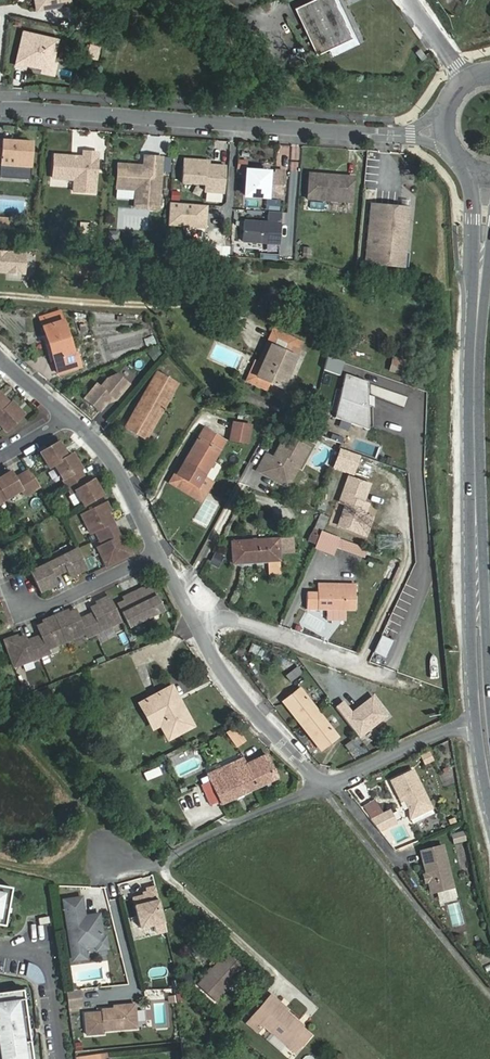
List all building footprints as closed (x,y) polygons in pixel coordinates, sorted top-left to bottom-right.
[(37,9),(52,7),(51,5),(58,3),(59,6),(72,3),(71,0),(36,0),(37,9)] [(335,0),(305,0),(294,5),(316,52),(352,35),(335,0)] [(57,40),(23,32),(16,66),(25,68),(25,64),(43,68),(52,63),(57,40)] [(421,60),(426,57),(420,48),(415,51),(421,60)] [(52,63),(43,68),(42,72),(53,75),(56,64),(52,63)] [(0,147),(0,164),(32,166),(33,143),(2,141),(1,147),(0,147)] [(83,158),(55,156),(53,178),(75,180),(74,191),(95,193),(98,153),(84,152),(83,158)] [(139,166),(118,165),(117,189),(136,190),(134,207),(158,209),(162,158),(145,157),(144,167),(143,173),(139,172),(139,166)] [(207,161),(183,159),(182,183),(205,184),(204,192),(224,193),(226,166),(210,165),(207,165),(207,161)] [(275,173),(247,171),(246,196),(282,198),(284,172),(275,171),(275,173)] [(330,175),(309,174),(308,199),(352,203),(354,180),(346,179),(343,176),(337,176),(334,178),(330,178),(330,175)] [(411,208),(372,204),(366,265),(405,268),(411,208)] [(132,227),(146,229),(148,211),(120,208),(119,212),(134,214),(132,227)] [(265,220),(266,211),(244,210),(243,219),(265,220)] [(0,218),(0,228),(8,228),(9,219),(0,218)] [(242,242),(279,244),(281,224),(244,221),(242,242)] [(92,231),(81,230),(80,238),(91,239),(92,231)] [(137,240),(136,248),(150,249),(150,241),(137,240)] [(24,273),(25,254),(0,252),(0,272),(24,273)] [(75,351),(73,352),(63,321),(43,327),(58,374),(80,367),(75,351)] [(283,388),(303,342),(276,331),(254,384),(267,389),(270,383),(283,388)] [(148,353),(153,361),(162,355),(157,347),(148,353)] [(394,359),(391,372),(401,374),(405,361),(394,359)] [(125,427),(146,439),(178,385),(157,373),(125,427)] [(334,417),(367,429),(366,382),(344,374),(334,417)] [(97,384),(83,399),(99,412),(111,397),(115,400),(129,384),(118,375),(107,379),(100,387),(97,384)] [(5,432),(22,416),(11,403),(9,405),(0,395),(0,427),(5,432)] [(248,442),(251,426),(233,423),(231,440),(248,442)] [(225,441),(204,429),(177,474),(173,481),(194,493),(198,487),(225,441)] [(306,448),(284,436),(273,457),(266,453),(256,470),(264,475),(266,472),(277,478),(287,475),(293,463),(297,465),(306,448)] [(55,444),(37,455),(46,470),(51,467),(68,497),(72,494),(81,509),(99,498),(90,483),(85,486),(77,472),(78,472),(69,457),(64,459),(55,444)] [(277,478),(266,472),(264,475),(285,486),(297,465),(293,463),(287,475),(277,478)] [(17,491),(20,497),(35,489),(25,472),(10,480),(6,473),(0,477),(0,501),(17,491)] [(202,501),(207,492),(198,487),(194,493),(173,481),(177,474),(175,473),(169,482),(202,501)] [(368,484),(348,477),(339,502),(346,504),(338,526),(358,532),(364,515),(367,505),(362,503),(368,484)] [(103,506),(78,518),(87,537),(91,535),(95,541),(98,548),(93,551),(102,569),(127,557),(123,549),(121,550),(105,516),(107,515),(103,506)] [(364,535),(370,517),(364,515),(358,532),(364,535)] [(326,523),(318,519),(314,528),(322,531),(326,523)] [(317,541),(321,535),(313,531),(308,541),(316,545),(317,541)] [(347,550),(350,543),(322,532),(321,535),(317,541),(316,545),(314,549),(333,556),(337,547),(347,550)] [(279,560),(278,539),(232,542),(233,564),(279,560)] [(386,556),(350,543),(347,550),(383,564),(386,556)] [(41,567),(26,574),(35,594),(51,586),(47,579),(62,572),(66,579),(81,572),(72,552),(56,560),(54,554),(39,562),(41,567)] [(216,566),(222,556),(215,552),(209,562),(216,566)] [(388,581),(397,560),(386,556),(383,564),(381,569),(385,571),(381,578),(388,581)] [(355,610),(355,588),(317,588),(317,609),(355,610)] [(158,611),(147,589),(138,593),(136,590),(121,598),(122,601),(113,606),(124,628),(158,611)] [(116,622),(104,598),(96,602),(97,604),(87,609),(89,613),(81,617),(74,620),(71,612),(61,616),(60,613),(44,620),(45,623),(34,627),(38,636),(23,641),(21,635),(11,639),(10,636),(1,639),(10,665),(45,653),(43,649),(81,633),(83,638),(90,635),(116,622)] [(381,635),(373,652),(383,657),(391,640),(381,635)] [(302,673),(297,667),(286,676),(291,681),(302,673)] [(169,738),(192,726),(171,687),(148,700),(169,738)] [(321,750),(338,736),(300,689),(283,702),(321,750)] [(335,707),(359,737),(387,716),(372,697),(351,713),(343,701),(335,707)] [(235,727),(227,733),(237,747),(245,741),(235,727)] [(356,736),(344,746),(349,752),(361,743),(356,736)] [(430,750),(421,753),(424,762),(433,758),(430,750)] [(277,778),(266,755),(247,764),(245,758),(208,774),(211,781),(201,785),(210,805),(220,801),(221,804),(277,778)] [(412,766),(390,778),(399,795),(403,793),(405,797),(409,805),(418,808),(431,802),(412,766)] [(418,808),(409,805),(411,816),(432,805),(431,802),(418,808)] [(379,832),(396,821),(389,809),(371,821),(379,832)] [(450,835),(453,844),(465,841),(462,832),(450,835)] [(441,847),(420,852),(430,894),(440,891),(451,888),(441,847)] [(49,883),(24,874),(0,868),(0,1058),(70,1058),(49,883)] [(141,928),(154,925),(156,933),(167,930),(156,887),(147,889),(148,894),(134,898),(141,928)] [(453,897),(451,888),(440,891),(442,900),(453,897)] [(81,897),(63,900),(67,931),(69,931),(70,938),(68,939),(71,957),(75,960),(82,959),(84,955),(83,948),(96,946),(102,937),(99,914),(90,915),(91,918),(84,918),(81,897)] [(114,910),(121,909),(119,898),(112,900),(114,910)] [(102,937),(96,946),(96,950),(106,949),(105,937),(102,937)] [(239,975),(244,969),(227,953),(198,985),(215,1001),(228,987),(234,980),(239,975)] [(181,985),(193,981),(189,971),(178,975),(181,985)] [(234,980),(228,987),(232,991),(235,991),(243,982),(243,979),(239,975),(234,980)] [(80,991),(67,993),(69,1012),(73,1011),(73,1004),(82,1003),(80,991)] [(146,1025),(145,1002),(138,1003),(139,1025),(146,1025)] [(73,1011),(82,1010),(82,1003),(73,1004),(73,1011)] [(295,1053),(310,1035),(285,1014),(289,1010),(282,1004),(263,1025),(295,1053)] [(113,1010),(100,1012),(100,1014),(103,1033),(137,1028),(134,1005),(121,1006),(121,1009),(113,1010)] [(103,1033),(100,1014),(84,1016),(87,1038),(103,1036),(103,1033)]
